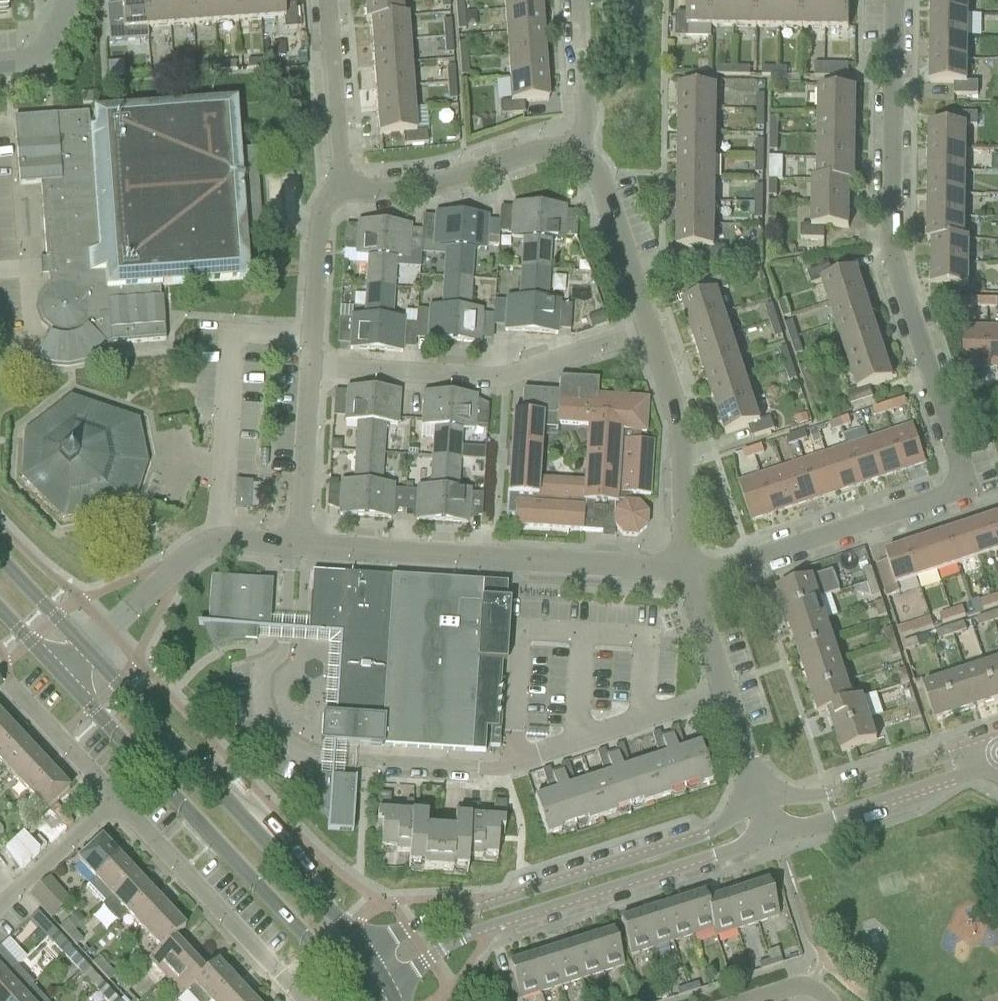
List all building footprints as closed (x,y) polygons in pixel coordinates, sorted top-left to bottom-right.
[(144,0),(121,0),(121,5),(106,7),(109,43),(147,40),(144,0)] [(167,0),(144,0),(147,40),(148,40),(147,29),(169,27),(167,0)] [(192,26),(191,0),(167,0),(169,27),(192,26)] [(215,24),(214,0),(191,0),(192,26),(215,24)] [(238,23),(237,0),(214,0),(215,24),(238,23)] [(261,21),(260,0),(237,0),(238,23),(261,21)] [(284,6),(283,0),(260,0),(261,21),(283,20),(284,30),(297,29),(295,5),(284,6)] [(402,17),(401,0),(364,0),(365,22),(369,22),(409,20),(408,16),(402,17)] [(450,9),(449,0),(441,0),(442,9),(450,9)] [(464,14),(463,0),(455,0),(456,14),(464,14)] [(541,8),(541,0),(504,0),(505,10),(541,8)] [(711,0),(688,0),(687,14),(676,14),(675,38),(688,38),(688,28),(710,28),(711,0)] [(734,0),(711,0),(710,28),(733,28),(734,0)] [(757,0),(734,0),(733,28),(756,28),(757,0)] [(780,0),(757,0),(756,28),(779,29),(780,0)] [(803,0),(780,0),(779,29),(803,29),(803,0)] [(826,0),(803,0),(803,29),(826,29),(826,0)] [(849,0),(826,0),(826,29),(849,29),(849,0)] [(969,0),(931,0),(931,14),(969,15),(969,0)] [(507,34),(543,31),(541,8),(505,10),(507,34)] [(458,32),(466,31),(464,14),(456,14),(458,32)] [(969,38),(969,15),(931,14),(931,37),(969,38)] [(372,45),(410,42),(409,20),(369,22),(372,45)] [(444,38),(452,37),(450,20),(442,21),(444,38)] [(508,57),(545,54),(543,31),(507,34),(508,57)] [(445,55),(453,54),(452,37),(444,38),(445,55)] [(969,61),(969,38),(931,37),(930,61),(969,61)] [(374,68),(412,65),(410,42),(372,45),(374,68)] [(476,44),(466,45),(466,42),(458,43),(459,61),(467,60),(467,59),(477,58),(476,44)] [(510,80),(546,78),(545,54),(508,57),(510,80)] [(461,77),(469,76),(467,60),(459,61),(461,77)] [(247,70),(264,69),(264,61),(247,62),(247,70)] [(968,84),(969,61),(930,61),(930,84),(954,84),(954,96),(978,96),(978,84),(968,84)] [(235,71),(235,63),(218,64),(219,72),(235,71)] [(824,76),(825,63),(814,63),(814,76),(824,76)] [(847,77),(847,64),(825,63),(824,76),(847,77)] [(219,72),(218,64),(202,65),(202,73),(219,72)] [(375,91),(413,88),(412,65),(374,68),(375,91)] [(190,74),(189,66),(173,67),(173,75),(190,74)] [(173,75),(173,67),(156,68),(157,76),(173,75)] [(439,85),(447,84),(455,83),(454,67),(438,68),(439,85)] [(733,76),(733,67),(716,67),(716,76),(733,76)] [(749,76),(750,67),(733,67),(733,76),(749,76)] [(779,77),(779,69),(779,68),(761,68),(762,77),(769,77),(771,77),(771,76),(779,77)] [(779,85),(787,85),(787,68),(779,68),(779,69),(779,77),(779,85)] [(779,77),(771,76),(771,77),(769,77),(770,92),(779,92),(778,85),(779,85),(779,77)] [(524,103),(548,101),(546,78),(510,80),(512,102),(499,103),(500,116),(524,115),(524,103)] [(448,101),(456,101),(455,83),(447,84),(448,101)] [(717,88),(700,87),(680,87),(679,110),(716,111),(717,88)] [(377,113),(415,111),(413,88),(375,91),(377,113)] [(856,90),(836,90),(817,89),(817,113),(855,113),(856,90)] [(82,105),(92,104),(92,93),(82,94),(82,105)] [(49,259),(50,275),(105,271),(107,291),(151,288),(248,281),(245,233),(262,231),(256,150),(239,151),(235,103),(93,113),(95,131),(90,131),(89,114),(14,119),(19,186),(40,184),(46,260),(49,259)] [(716,134),(716,111),(679,110),(679,133),(716,134)] [(427,131),(416,132),(415,111),(377,113),(379,136),(403,134),(404,146),(427,144),(427,131)] [(855,137),(855,113),(817,113),(817,136),(855,137)] [(977,114),(974,114),(954,114),(953,126),(929,125),(929,148),(967,149),(967,126),(977,126),(977,114)] [(716,157),(716,134),(679,133),(678,156),(716,157)] [(855,160),(855,137),(817,136),(816,159),(855,160)] [(966,172),(967,149),(929,148),(928,172),(966,172)] [(715,180),(716,157),(678,156),(678,179),(715,180)] [(770,163),(769,180),(777,181),(783,181),(783,158),(770,158),(770,163)] [(854,183),(855,160),(816,159),(816,180),(811,180),(811,182),(850,183),(854,183)] [(966,196),(966,172),(928,172),(928,195),(966,196)] [(715,203),(715,180),(678,179),(678,203),(715,203)] [(849,206),(850,183),(811,182),(810,205),(849,206)] [(965,219),(966,196),(928,195),(928,218),(965,219)] [(714,226),(715,203),(678,203),(677,226),(714,226)] [(535,269),(539,206),(513,204),(512,212),(500,211),(499,226),(499,232),(511,233),(511,238),(523,239),(521,269),(535,269)] [(849,229),(849,206),(810,205),(809,226),(800,226),(800,239),(824,240),(824,228),(849,229)] [(565,216),(566,207),(539,206),(535,269),(549,270),(551,240),(563,241),(564,237),(576,238),(577,216),(565,216)] [(422,235),(421,246),(433,247),(446,248),(445,255),(444,278),(458,279),(462,215),(435,213),(435,218),(435,221),(422,221),(422,226),(422,231),(422,235)] [(487,226),(488,216),(462,215),(458,279),(471,279),(473,250),(486,250),(486,246),(498,247),(499,232),(499,226),(487,226)] [(965,239),(965,219),(928,218),(927,241),(932,241),(970,242),(970,239),(965,239)] [(380,288),(384,224),(358,222),(357,232),(345,231),(344,252),(356,253),(356,256),(368,257),(366,287),(380,288)] [(410,225),(392,224),(384,224),(380,288),(394,288),(396,259),(408,259),(409,254),(420,255),(420,253),(421,253),(422,235),(410,234),(410,225)] [(714,249),(714,226),(677,226),(677,249),(701,249),(701,261),(725,261),(725,249),(714,249)] [(970,265),(970,242),(932,241),(932,264),(970,265)] [(969,288),(970,265),(932,264),(931,287),(969,288)] [(856,270),(833,278),(829,266),(808,274),(812,286),(820,283),(827,304),(864,292),(856,270)] [(531,333),(535,269),(521,269),(519,298),(507,298),(504,332),(531,333)] [(547,300),(549,270),(535,269),(531,333),(557,335),(558,327),(570,328),(571,306),(559,305),(559,301),(547,300)] [(151,288),(107,291),(105,271),(50,275),(48,276),(49,289),(41,298),(38,311),(43,323),(52,332),(50,335),(37,361),(52,366),(67,367),(82,364),(96,357),(107,347),(111,351),(112,350),(112,345),(165,341),(162,299),(151,299),(151,288)] [(719,292),(728,289),(724,277),(701,284),(705,296),(682,303),(689,325),(726,313),(719,292)] [(417,313),(415,333),(427,334),(427,341),(453,342),(458,279),(444,278),(442,308),(429,307),(429,310),(429,312),(417,311),(417,313)] [(458,279),(453,342),(480,344),(480,340),(480,339),(481,326),(493,326),(494,315),(482,315),(482,310),(469,309),(471,279),(458,279)] [(376,352),(380,288),(366,287),(364,317),(352,316),(351,321),(339,320),(338,339),(350,340),(349,350),(376,352)] [(392,318),(394,288),(380,288),(376,352),(402,353),(404,319),(392,318)] [(835,326),(871,314),(864,292),(827,304),(835,326)] [(964,311),(964,307),(964,299),(952,299),(952,311),(964,311)] [(987,308),(987,300),(964,299),(964,307),(987,308)] [(783,319),(791,316),(786,300),(778,303),(783,319)] [(997,308),(997,300),(987,300),(987,308),(997,308)] [(770,323),(778,321),(773,304),(764,307),(770,323)] [(696,347),(733,335),(726,313),(689,325),(696,347)] [(842,348),(878,336),(871,314),(835,326),(842,348)] [(775,338),(783,335),(778,321),(770,323),(775,338)] [(791,340),(798,338),(793,322),(785,325),(791,340)] [(986,368),(987,328),(964,328),(963,367),(986,368)] [(987,328),(986,368),(997,368),(997,329),(987,328)] [(703,369),(740,357),(733,335),(696,347),(703,369)] [(849,370),(885,358),(878,336),(842,348),(849,370)] [(796,356),(803,353),(798,338),(791,340),(796,356)] [(784,367),(792,364),(787,348),(779,351),(784,367)] [(711,391),(747,379),(740,357),(703,369),(711,391)] [(869,388),(893,380),(885,358),(849,370),(856,391),(847,394),(851,406),(873,399),(869,388)] [(789,382),(797,380),(792,364),(784,367),(789,382)] [(804,384),(812,381),(807,365),(799,368),(804,384)] [(649,497),(653,443),(639,442),(639,433),(645,433),(648,399),(597,396),(598,380),(559,378),(558,392),(522,390),(521,414),(513,413),(506,516),(514,517),(514,527),(582,531),(602,533),(613,533),(614,527),(622,536),(636,537),(646,528),(647,515),(638,505),(629,504),(630,495),(649,497)] [(718,413),(755,401),(747,379),(711,391),(718,413)] [(810,399),(818,397),(812,381),(804,384),(810,399)] [(334,396),(333,417),(345,418),(345,422),(357,423),(356,453),(369,453),(373,390),(347,388),(347,392),(346,397),(334,396)] [(397,425),(400,391),(373,390),(369,453),(383,454),(385,424),(397,425)] [(446,458),(450,395),(424,393),(421,427),(434,428),(432,457),(446,458)] [(476,407),(476,396),(450,395),(446,458),(460,459),(462,429),(474,430),(474,426),(487,427),(488,408),(476,407)] [(135,421),(71,400),(71,398),(70,398),(70,400),(26,434),(25,433),(24,434),(29,438),(29,447),(25,446),(24,466),(27,466),(26,475),(21,478),(22,479),(23,478),(63,518),(62,519),(63,520),(64,518),(130,505),(131,506),(132,505),(126,501),(130,489),(134,491),(143,464),(145,464),(145,463),(144,463),(138,436),(133,437),(131,425),(137,422),(137,420),(135,421)] [(886,414),(907,407),(905,399),(884,406),(886,414)] [(770,419),(762,422),(755,401),(718,413),(725,435),(748,427),(752,438),(774,431),(770,419)] [(875,418),(886,414),(884,406),(872,410),(875,418)] [(841,428),(850,425),(848,417),(838,420),(841,428)] [(831,432),(841,428),(838,420),(829,424),(831,432)] [(904,471),(926,464),(913,426),(891,433),(904,471)] [(798,442),(807,439),(804,431),(795,434),(798,442)] [(882,478),(904,471),(891,433),(870,441),(882,478)] [(788,446),(798,442),(795,434),(785,438),(788,446)] [(331,441),(331,451),(340,452),(340,447),(336,441),(331,441)] [(860,485),(882,478),(870,441),(848,448),(860,485)] [(754,457),(764,454),(761,446),(751,449),(754,457)] [(838,492),(860,485),(848,448),(826,455),(838,492)] [(745,460),(754,457),(751,449),(742,452),(745,460)] [(365,517),(369,453),(356,453),(354,482),(341,482),(341,486),(337,486),(337,482),(328,481),(327,506),(339,507),(339,515),(365,517)] [(381,484),(383,454),(369,453),(365,517),(391,519),(394,485),(381,484)] [(817,500),(838,492),(826,455),(804,462),(817,500)] [(442,522),(446,458),(432,457),(430,487),(418,487),(415,521),(442,522)] [(446,458),(442,522),(468,524),(468,521),(468,520),(469,516),(480,517),(481,495),(470,495),(470,494),(470,490),(458,489),(460,459),(446,458)] [(795,507),(817,500),(804,462),(782,469),(795,507)] [(773,514),(795,507),(782,469),(761,477),(773,514)] [(751,521),(773,514),(761,477),(739,484),(751,521)] [(236,483),(234,507),(248,508),(250,484),(236,483)] [(989,520),(997,548),(997,517),(989,520)] [(997,553),(997,548),(989,520),(968,527),(979,560),(997,553)] [(958,566),(979,560),(968,527),(948,534),(958,566)] [(938,573),(958,566),(948,534),(927,541),(938,573)] [(917,580),(938,573),(927,541),(906,548),(917,580)] [(897,587),(917,580),(906,548),(886,554),(888,562),(877,566),(887,598),(899,594),(897,587)] [(867,585),(876,582),(871,568),(863,571),(867,585)] [(380,576),(320,572),(312,572),(308,633),(340,636),(342,612),(366,613),(368,587),(379,588),(380,576)] [(820,600),(840,593),(833,572),(777,590),(784,612),(820,600)] [(392,577),(389,577),(380,576),(379,588),(391,588),(392,577)] [(272,581),(262,581),(211,577),(208,625),(199,624),(199,626),(208,627),(216,645),(214,646),(215,647),(221,644),(226,643),(235,641),(244,641),(256,642),(257,630),(269,631),(272,581)] [(507,585),(483,583),(392,577),(391,588),(379,588),(368,587),(366,613),(342,612),(340,636),(333,744),(381,747),(381,748),(382,748),(382,746),(484,753),(486,729),(497,730),(507,585)] [(872,598),(880,596),(876,582),(867,585),(872,598)] [(982,610),(995,606),(992,597),(979,602),(982,610)] [(791,632),(827,620),(820,600),(784,612),(791,632)] [(878,620),(887,617),(882,602),(873,605),(878,620)] [(953,620),(965,616),(962,607),(950,611),(953,620)] [(941,623),(953,620),(950,611),(939,615),(941,623)] [(979,627),(993,622),(991,614),(977,618),(979,627)] [(900,638),(932,627),(929,618),(897,628),(900,638)] [(798,653),(833,641),(827,620),(791,632),(798,653)] [(953,636),(966,631),(963,623),(950,627),(953,636)] [(952,636),(953,636),(950,627),(935,632),(938,641),(944,639),(947,647),(955,644),(952,636)] [(887,646),(896,643),(891,628),(882,631),(887,646)] [(905,652),(919,647),(916,639),(902,643),(905,652)] [(805,673),(840,661),(833,641),(798,653),(805,673)] [(891,659),(900,656),(896,643),(887,646),(891,659)] [(811,694),(847,682),(840,661),(805,673),(811,694)] [(997,701),(997,662),(986,666),(997,701)] [(977,708),(997,701),(986,666),(965,673),(977,708)] [(901,686),(909,684),(905,670),(896,672),(901,686)] [(956,715),(977,708),(965,673),(945,680),(956,715)] [(935,722),(956,715),(945,680),(923,687),(935,722)] [(862,698),(853,701),(847,682),(811,694),(818,714),(863,699),(862,698)] [(907,707),(916,704),(911,690),(903,693),(907,707)] [(834,731),(870,720),(863,699),(818,714),(819,715),(828,712),(834,731)] [(912,721),(920,719),(916,704),(907,707),(912,721)] [(19,736),(2,718),(0,720),(0,754),(19,736)] [(877,741),(871,722),(870,720),(834,731),(842,753),(877,741)] [(682,741),(677,727),(669,729),(671,734),(666,735),(684,791),(685,791),(684,788),(696,784),(697,787),(712,782),(700,745),(677,752),(676,748),(679,747),(680,746),(681,746),(681,745),(682,744),(682,743),(682,742),(682,741)] [(666,735),(660,737),(659,733),(651,735),(656,750),(657,750),(657,751),(658,752),(660,753),(662,753),(665,752),(666,756),(644,763),(657,801),(670,796),(669,793),(682,789),(683,792),(684,791),(666,735)] [(35,754),(19,736),(0,754),(0,763),(12,776),(35,754)] [(627,759),(622,745),(615,747),(616,752),(611,753),(629,810),(630,809),(629,806),(642,802),(643,805),(657,801),(644,763),(622,770),(621,766),(624,765),(625,764),(626,764),(627,762),(627,761),(627,760),(627,759)] [(611,753),(606,755),(604,751),(597,753),(601,768),(602,768),(603,770),(604,771),(605,771),(606,771),(607,771),(610,770),(611,774),(589,781),(602,819),(616,814),(615,811),(628,807),(629,810),(611,753)] [(29,794),(52,772),(35,754),(12,776),(29,794)] [(572,778),(572,777),(567,763),(560,765),(561,770),(556,772),(574,828),(575,827),(574,824),(587,820),(588,823),(602,819),(589,781),(567,788),(566,784),(570,783),(570,782),(571,782),(572,781),(572,780),(572,778)] [(556,772),(551,773),(549,769),(542,771),(546,786),(547,787),(549,788),(550,789),(552,789),(555,788),(557,792),(534,799),(546,837),(561,832),(560,829),(573,825),(574,828),(556,772)] [(45,812),(69,790),(52,772),(29,794),(45,812)] [(332,778),(332,776),(331,776),(331,777),(318,777),(317,789),(312,802),(309,806),(311,807),(311,805),(328,815),(327,830),(353,832),(356,778),(354,778),(354,779),(332,778)] [(257,809),(262,805),(251,794),(246,798),(257,809)] [(389,813),(390,795),(379,794),(376,828),(382,829),(380,852),(381,852),(381,849),(395,850),(395,853),(403,854),(405,814),(389,813)] [(412,811),(413,802),(406,801),(405,814),(403,854),(409,854),(408,870),(409,870),(409,867),(423,867),(423,871),(437,872),(440,832),(422,831),(422,827),(423,827),(425,826),(425,825),(426,824),(426,823),(427,822),(428,807),(418,807),(418,811),(412,811)] [(504,837),(506,803),(494,802),(493,820),(477,819),(474,858),(482,859),(482,856),(496,857),(495,860),(497,860),(498,836),(504,837)] [(474,858),(477,819),(478,806),(471,805),(470,815),(465,814),(465,810),(455,809),(454,823),(455,824),(455,825),(455,826),(456,827),(457,829),(459,829),(458,833),(440,832),(437,872),(452,873),(452,869),(466,870),(466,873),(467,874),(468,858),(474,858)] [(113,844),(109,839),(105,838),(103,841),(101,839),(78,861),(95,880),(118,858),(111,849),(113,847),(113,844)] [(128,863),(126,866),(118,858),(95,880),(86,888),(102,906),(110,898),(135,875),(134,875),(137,872),(136,868),(132,864),(128,863)] [(110,898),(102,906),(119,924),(127,916),(151,893),(135,875),(110,898)] [(778,917),(772,895),(768,883),(747,889),(758,924),(778,917)] [(40,887),(30,896),(42,909),(51,920),(61,910),(40,887)] [(737,930),(758,924),(747,889),(726,896),(737,930)] [(143,933),(168,911),(151,893),(127,916),(143,933)] [(717,937),(706,902),(703,895),(682,901),(694,937),(713,931),(715,938),(717,937)] [(717,937),(737,930),(726,896),(706,902),(717,937)] [(673,944),(694,937),(682,901),(662,908),(673,944)] [(652,950),(673,944),(662,908),(641,915),(652,950)] [(148,961),(184,928),(168,911),(143,933),(159,950),(147,961),(148,961)] [(74,931),(85,921),(76,912),(58,929),(67,938),(74,932),(74,931)] [(54,932),(50,928),(37,914),(30,920),(47,938),(54,932)] [(631,957),(652,950),(641,915),(620,921),(631,957)] [(174,939),(185,929),(184,928),(148,961),(165,979),(190,956),(174,939)] [(64,956),(70,950),(54,932),(47,938),(64,956)] [(75,947),(82,940),(74,932),(67,938),(75,947)] [(603,973),(624,966),(613,932),(592,939),(603,973)] [(582,980),(603,973),(592,939),(571,945),(582,980)] [(561,986),(582,980),(571,945),(550,952),(561,986)] [(0,949),(0,983),(6,977),(17,967),(0,949)] [(80,974),(87,967),(70,950),(64,956),(80,974)] [(540,993),(561,986),(550,952),(529,959),(540,993)] [(216,963),(205,973),(190,956),(165,979),(181,997),(217,963),(216,963)] [(100,973),(107,966),(99,957),(91,964),(100,973)] [(780,958),(769,961),(771,967),(782,964),(780,958)] [(519,1000),(540,993),(529,959),(508,965),(519,1000)] [(760,971),(771,967),(769,961),(758,964),(760,971)] [(234,981),(217,963),(181,997),(182,997),(187,993),(195,1000),(212,1000),(234,981)] [(108,981),(115,975),(107,966),(100,973),(108,981)] [(33,984),(17,967),(6,977),(0,983),(0,1000),(15,1000),(33,984)] [(96,991),(103,985),(87,967),(80,974),(96,991)] [(741,977),(739,971),(728,974),(730,981),(741,977)] [(719,984),(730,981),(728,974),(717,978),(719,984)] [(250,999),(234,981),(212,1000),(248,1000),(250,999)] [(34,985),(33,984),(15,1000),(45,1000),(31,987),(34,985)] [(698,984),(687,987),(689,994),(700,990),(698,984)] [(103,985),(96,991),(105,1000),(118,1000),(103,985)] [(678,997),(689,994),(687,987),(676,991),(678,997)]
